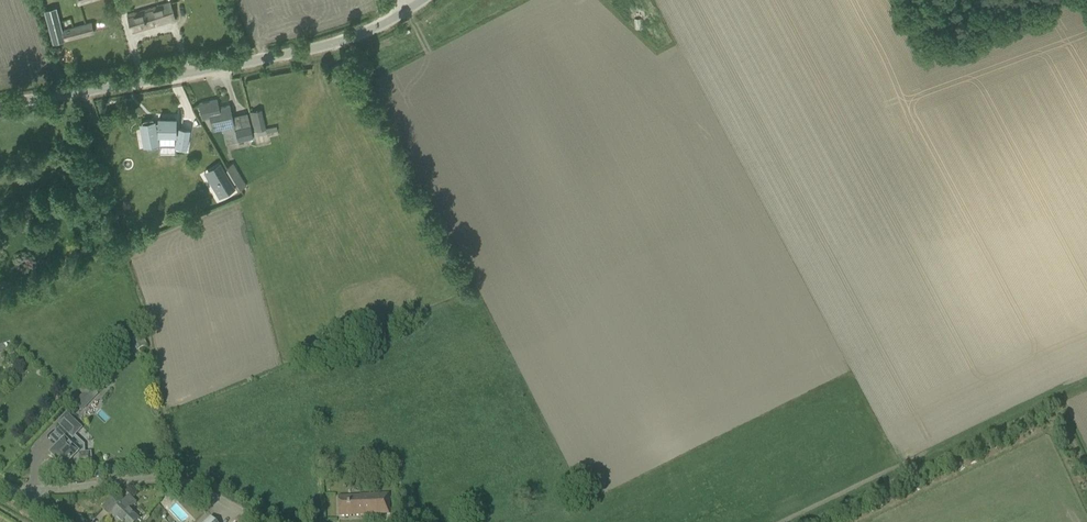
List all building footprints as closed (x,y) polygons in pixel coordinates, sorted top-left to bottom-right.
[(127,14),(129,21),(132,32),(175,18),(170,2),(135,12),(134,12),(127,14)] [(63,30),(65,39),(94,32),(91,22),(63,30)] [(332,66),(335,74),(348,69),(345,61),(332,66)] [(234,125),(230,105),(219,107),(217,99),(199,103),(202,118),(211,116),(213,129),(234,125)] [(266,128),(261,109),(250,111),(255,131),(266,128)] [(155,121),(145,123),(150,150),(160,148),(160,145),(163,144),(163,146),(178,145),(178,144),(180,145),(179,148),(188,150),(191,131),(182,130),(182,131),(178,131),(178,120),(162,120),(162,124),(156,126),(155,121)] [(253,137),(251,125),(235,129),(238,141),(253,137)] [(226,166),(240,189),(246,185),(233,162),(226,166)] [(216,187),(222,196),(236,188),(222,165),(214,170),(222,184),(216,187)] [(96,379),(103,385),(114,373),(107,367),(96,379)] [(73,404),(82,412),(98,395),(90,387),(73,404)] [(50,455),(55,460),(64,468),(72,460),(75,463),(80,463),(80,466),(91,464),(90,453),(82,453),(82,450),(81,449),(80,447),(78,445),(76,444),(71,439),(72,438),(72,439),(82,429),(67,414),(58,424),(61,427),(57,431),(62,436),(62,439),(57,445),(59,447),(50,455)] [(359,495),(359,496),(338,497),(339,517),(390,515),(389,493),(359,495)] [(102,508),(109,514),(123,500),(118,496),(111,498),(102,508)] [(129,511),(136,503),(129,497),(110,516),(116,521),(137,521),(139,520),(129,511)]
